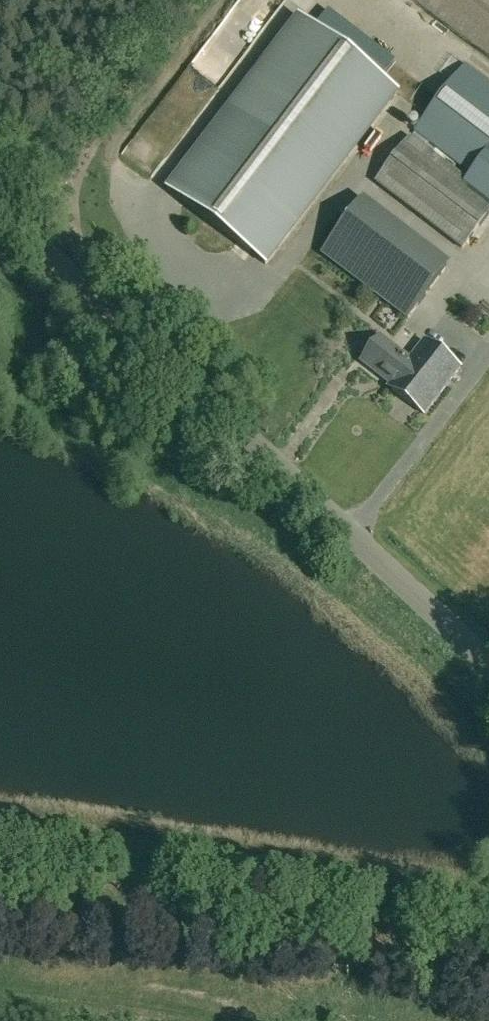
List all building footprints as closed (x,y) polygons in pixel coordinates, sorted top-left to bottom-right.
[(398,92),(300,17),(167,190),(266,265),(398,92)] [(467,66),(416,132),(473,175),(468,181),(411,138),(377,183),(463,249),(488,214),(488,83),(467,66)] [(408,319),(446,269),(435,261),(415,286),(382,261),(364,285),(408,319)] [(388,387),(400,396),(421,368),(410,359),(410,360),(382,338),(363,362),(390,383),(387,387),(388,388),(388,387)] [(421,368),(400,396),(424,415),(460,369),(425,341),(410,359),(421,368)]
